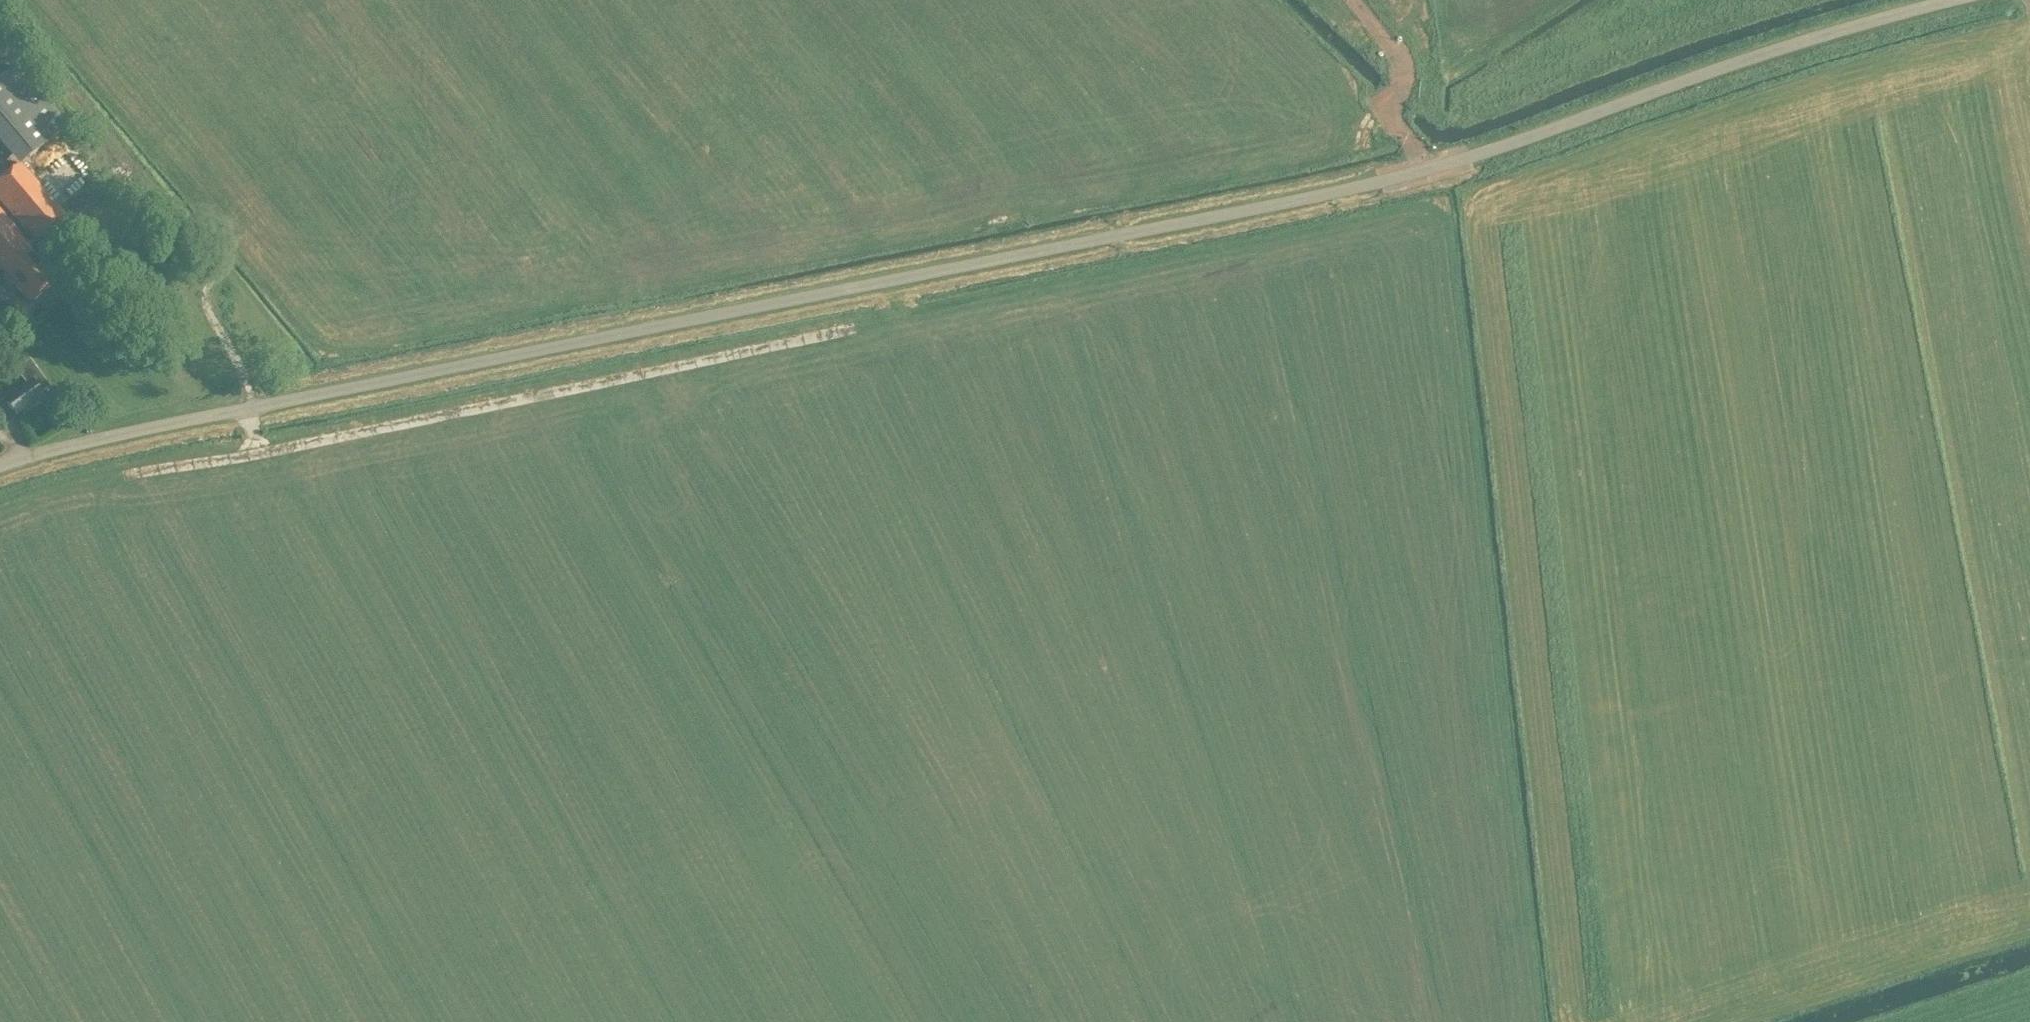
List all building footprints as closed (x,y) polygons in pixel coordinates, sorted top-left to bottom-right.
[(16,158),(0,171),(0,198),(23,226),(19,230),(0,208),(0,265),(27,298),(53,276),(25,243),(63,211),(18,158),(63,120),(11,60),(0,69),(0,139),(16,158)] [(46,382),(27,355),(13,364),(23,379),(2,394),(13,409),(40,390),(38,387),(46,382)]
